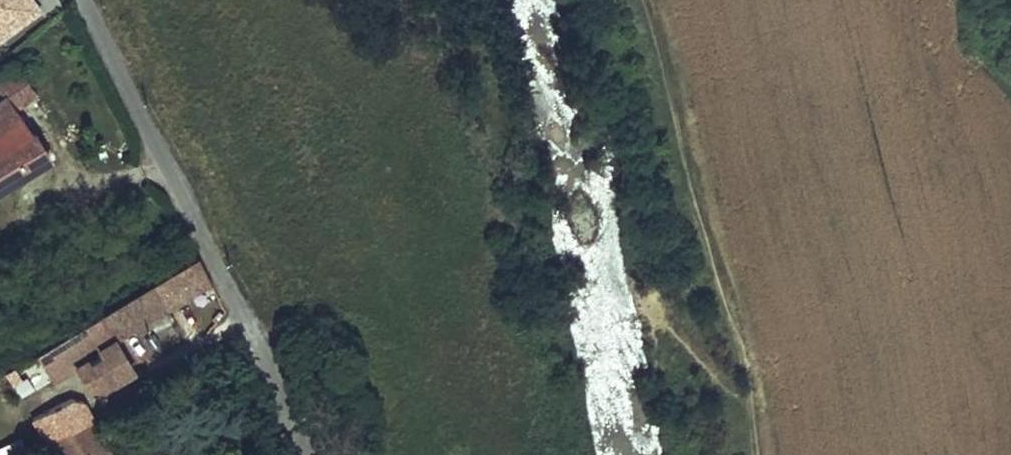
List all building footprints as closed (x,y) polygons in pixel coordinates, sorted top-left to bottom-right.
[(38,13),(29,0),(0,0),(0,41),(38,13)] [(14,68),(0,78),(0,189),(51,159),(34,133),(31,134),(15,109),(35,95),(14,68)] [(57,377),(214,284),(199,259),(43,352),(57,377)] [(100,312),(79,276),(65,285),(71,294),(63,299),(79,325),(100,312)] [(92,416),(45,441),(52,454),(112,454),(92,416)]
